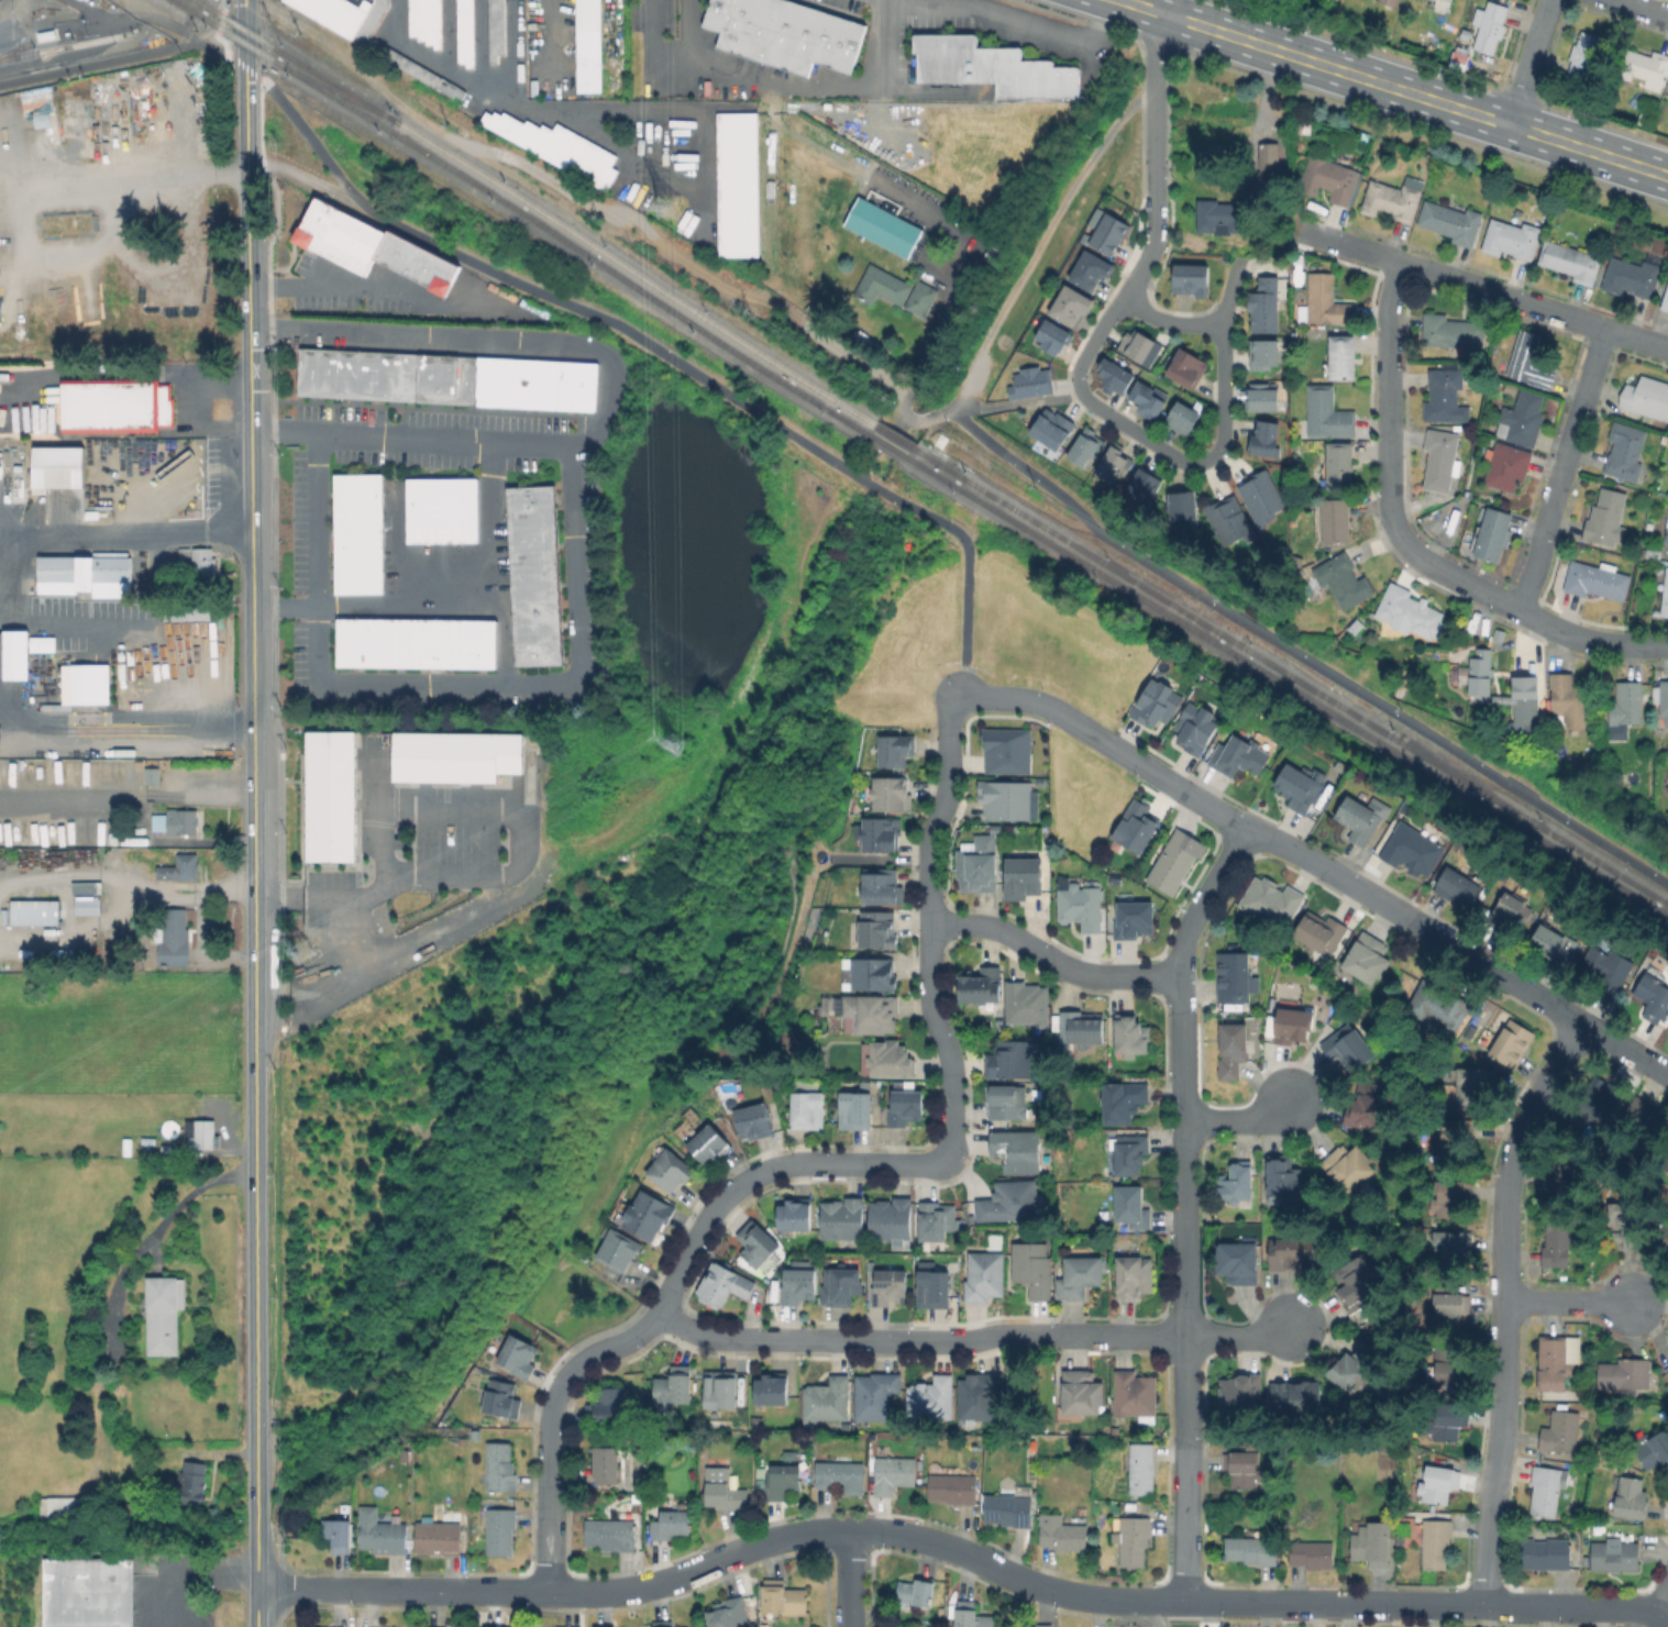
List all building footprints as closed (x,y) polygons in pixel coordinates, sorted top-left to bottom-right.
[(454,99),(284,0),(348,0),(360,7),(363,0),(366,0),(372,3),(373,0),(390,0),(390,3),(372,36),(466,91),(463,99),(456,96),(454,99)] [(411,35),(410,0),(442,0),(443,48),(435,48),(435,44),(428,44),(428,40),(419,41),(419,35),(411,35)] [(459,63),(458,0),(474,0),(475,67),(466,68),(466,63),(459,63)] [(490,63),(490,0),(506,0),(507,54),(499,54),(499,63),(490,63)] [(576,92),(577,0),(603,0),(603,92),(576,92)] [(789,0),(707,0),(700,27),(718,32),(713,49),(806,75),(810,62),(850,73),(865,21),(789,0)] [(1510,7),(1504,24),(1506,25),(1502,40),(1499,38),(1494,54),(1474,47),(1481,25),(1472,22),(1477,7),(1487,10),(1489,0),(1510,7)] [(1472,31),(1468,41),(1460,37),(1463,27),(1472,31)] [(1602,37),(1587,82),(1567,77),(1572,59),(1569,58),(1573,44),(1578,45),(1582,31),(1602,37)] [(975,37),(976,49),(1024,47),(1024,62),(1056,60),(1056,68),(1080,67),(1081,100),(997,103),(997,84),(918,86),(917,36),(973,34),(975,37)] [(1654,51),(1667,55),(1667,75),(1665,85),(1664,85),(1660,91),(1644,86),(1646,79),(1616,69),(1624,47),(1653,57),(1654,51)] [(1469,56),(1465,70),(1449,65),(1454,51),(1469,56)] [(123,133),(112,135),(110,118),(120,117),(117,95),(129,92),(134,121),(121,123),(123,133)] [(615,154),(553,124),(551,129),(539,123),(535,130),(485,105),(475,125),(605,189),(615,170),(609,166),(615,154)] [(716,256),(756,256),(754,112),(714,112),(716,256)] [(1314,120),(1312,134),(1295,132),(1297,118),(1314,120)] [(1271,168),(1271,173),(1263,173),(1263,169),(1261,169),(1260,144),(1279,143),(1280,168),(1271,168)] [(1311,155),(1328,161),(1328,159),(1343,165),(1341,165),(1359,170),(1359,171),(1362,173),(1351,204),(1349,203),(1348,208),(1328,201),(1332,190),(1322,187),(1318,196),(1299,189),(1311,155)] [(1425,181),(1412,223),(1393,218),(1393,215),(1382,212),(1379,218),(1360,212),(1371,179),(1402,189),(1406,175),(1425,181)] [(319,198),(390,235),(393,232),(460,267),(445,296),(376,259),(367,276),(297,240),(319,198)] [(924,231),(909,258),(848,228),(862,199),(924,231)] [(1256,206),(1255,233),(1196,231),(1197,199),(1247,201),(1246,206),(1256,206)] [(1427,200),(1466,214),(1467,209),(1483,214),(1471,248),(1451,241),(1452,236),(1418,225),(1427,200)] [(1128,221),(1109,254),(1086,241),(1105,208),(1128,221)] [(1491,218),(1522,228),(1524,222),(1543,228),(1532,262),(1513,255),(1513,254),(1503,251),(1500,257),(1481,251),(1491,218)] [(1602,257),(1592,286),(1572,280),(1575,275),(1538,263),(1546,239),(1602,257)] [(1114,264),(1105,278),(1098,275),(1091,289),(1068,275),(1084,247),(1114,264)] [(1661,258),(1660,265),(1663,266),(1652,299),(1634,294),(1634,291),(1623,288),(1621,295),(1601,289),(1612,256),(1642,265),(1643,259),(1646,261),(1648,254),(1661,258)] [(1207,291),(1207,295),(1195,295),(1195,291),(1172,291),(1172,262),(1207,263),(1207,291)] [(913,285),(903,306),(879,294),(873,305),(854,295),(870,263),(913,285)] [(1658,310),(1667,312),(1667,271),(1658,310)] [(1333,274),(1333,302),(1354,302),(1354,322),(1299,321),(1299,308),(1307,308),(1307,274),(1333,274)] [(1281,277),(1280,334),(1252,334),(1252,295),(1260,295),(1260,277),(1281,277)] [(938,290),(925,317),(905,307),(918,280),(938,290)] [(1091,299),(1082,314),(1073,310),(1067,322),(1047,311),(1062,283),(1091,299)] [(1484,322),(1483,347),(1423,344),(1425,313),(1448,314),(1447,320),(1484,322)] [(1071,331),(1056,356),(1037,345),(1042,337),(1032,332),(1043,314),(1071,331)] [(880,324),(866,335),(860,326),(873,316),(880,324)] [(1136,328),(1151,336),(1138,358),(1118,345),(1126,332),(1130,335),(1136,328)] [(1556,369),(1550,388),(1507,374),(1522,329),(1546,336),(1537,364),(1556,369)] [(1356,336),(1356,379),(1330,378),(1330,335),(1356,336)] [(1252,342),(1282,341),(1283,372),(1253,373),(1252,342)] [(1206,362),(1191,387),(1164,369),(1180,345),(1206,362)] [(600,364),(598,413),(299,398),(301,350),(600,364)] [(1137,376),(1125,396),(1117,391),(1114,398),(1104,392),(1108,386),(1094,376),(1105,357),(1137,376)] [(1038,363),(1039,369),(1049,368),(1052,391),(1008,397),(1007,385),(1016,384),(1014,373),(1020,372),(1019,365),(1038,363)] [(1459,363),(1459,369),(1463,369),(1463,388),(1458,388),(1457,421),(1424,421),(1424,401),(1430,401),(1430,389),(1429,389),(1429,369),(1443,369),(1443,363),(1459,363)] [(1166,399),(1152,419),(1136,409),(1139,403),(1127,396),(1140,375),(1155,385),(1151,390),(1166,399)] [(1642,375),(1667,383),(1667,422),(1619,406),(1626,381),(1638,386),(1642,375)] [(159,384),(159,430),(64,431),(63,378),(159,377),(159,384)] [(159,425),(159,384),(170,384),(170,396),(174,396),(174,425),(159,425)] [(1253,413),(1248,413),(1247,401),(1252,401),(1252,386),(1281,385),(1281,413),(1253,413)] [(1335,385),(1335,410),(1357,411),(1356,436),(1308,436),(1308,414),(1305,414),(1305,409),(1308,409),(1308,385),(1335,385)] [(1545,397),(1540,412),(1545,413),(1534,447),(1506,440),(1506,438),(1495,434),(1503,406),(1515,409),(1521,390),(1545,397)] [(1200,410),(1185,436),(1161,423),(1175,397),(1200,410)] [(1057,446),(1056,447),(1026,430),(1042,403),(1072,421),(1057,446)] [(1283,424),(1279,460),(1249,456),(1252,436),(1256,436),(1258,421),(1283,424)] [(1646,431),(1637,462),(1643,463),(1639,473),(1642,474),(1641,480),(1637,479),(1636,483),(1619,477),(1604,472),(1610,453),(1611,453),(1614,441),(1609,439),(1614,421),(1646,431)] [(1103,443),(1095,457),(1087,453),(1081,465),(1064,456),(1082,427),(1105,440),(1103,443)] [(1460,461),(1457,483),(1451,482),(1450,492),(1424,488),(1430,450),(1425,449),(1428,429),(1459,434),(1455,460),(1460,461)] [(1130,457),(1113,487),(1092,475),(1112,441),(1120,445),(1117,450),(1130,457)] [(1324,442),(1323,487),(1349,487),(1349,442),(1324,442)] [(1496,442),(1532,453),(1523,484),(1517,482),(1514,492),(1484,484),(1490,464),(1484,463),(1489,447),(1494,449),(1496,442)] [(82,487),(82,447),(32,446),(31,494),(45,494),(45,487),(82,487)] [(1144,469),(1167,484),(1151,508),(1128,494),(1144,469)] [(1277,525),(1263,533),(1240,488),(1253,482),(1251,478),(1269,469),(1289,507),(1271,516),(1277,525)] [(332,474),(333,593),(382,593),(380,473),(332,474)] [(404,478),(406,543),(477,542),(476,477),(404,478)] [(554,485),(506,487),(511,666),(560,665),(554,485)] [(1627,492),(1620,525),(1625,527),(1622,543),(1615,542),(1614,546),(1589,540),(1582,539),(1587,518),(1589,518),(1592,505),(1597,506),(1601,487),(1627,492)] [(1201,522),(1201,528),(1188,529),(1186,523),(1174,524),(1172,494),(1198,491),(1201,522)] [(1255,532),(1259,541),(1247,546),(1242,538),(1225,546),(1206,509),(1235,495),(1255,532)] [(1350,498),(1350,541),(1323,542),(1322,499),(1350,498)] [(1513,514),(1499,562),(1470,553),(1483,506),(1513,514)] [(1657,564),(1643,560),(1647,545),(1663,551),(1657,564)] [(212,546),(213,557),(216,557),(216,574),(212,574),(213,591),(194,591),(194,577),(186,577),(186,573),(180,573),(180,556),(194,556),(192,547),(212,546)] [(1351,569),(1358,580),(1366,576),(1374,593),(1344,610),(1328,583),(1322,586),(1312,569),(1346,550),(1356,567),(1351,569)] [(1304,557),(1302,566),(1290,562),(1292,554),(1304,557)] [(80,556),(92,556),(92,555),(134,556),(134,596),(92,596),(92,588),(80,588),(80,593),(40,593),(40,556),(80,556)] [(1572,560),(1600,567),(1601,561),(1616,565),(1615,572),(1631,576),(1624,600),(1588,589),(1586,596),(1565,590),(1572,560)] [(1667,566),(1667,617),(1661,616),(1661,615),(1653,615),(1654,608),(1661,608),(1667,566)] [(1444,613),(1432,637),(1413,627),(1409,633),(1374,616),(1391,580),(1412,591),(1410,596),(1444,613)] [(208,618),(207,602),(166,604),(167,621),(208,618)] [(334,666),(494,668),(494,620),(335,618),(334,666)] [(27,679),(26,652),(53,651),(52,636),(27,636),(27,630),(1,630),(2,679),(27,679)] [(1492,649),(1491,696),(1468,695),(1468,657),(1476,657),(1476,649),(1492,649)] [(60,704),(107,703),(107,664),(59,664),(60,704)] [(1185,694),(1168,724),(1157,719),(1151,728),(1129,715),(1151,674),(1185,694)] [(1586,688),(1586,727),(1549,727),(1549,699),(1553,699),(1553,675),(1576,676),(1576,688),(1586,688)] [(1652,682),(1667,682),(1667,724),(1667,717),(1658,717),(1658,705),(1652,705),(1652,682)] [(1642,685),(1642,724),(1612,724),(1612,695),(1616,695),(1616,685),(1642,685)] [(1538,722),(1515,723),(1514,695),(1537,695),(1538,722)] [(1191,704),(1209,717),(1211,715),(1222,721),(1197,757),(1185,751),(1190,744),(1180,738),(1184,731),(1177,727),(1191,704)] [(979,729),(1028,729),(1028,773),(982,772),(983,751),(982,751),(982,741),(979,741),(979,729)] [(303,731),(304,861),(353,861),(353,731),(303,731)] [(522,734),(391,732),(390,781),(495,783),(495,773),(521,773),(522,734)] [(1233,737),(1270,757),(1259,775),(1242,766),(1233,782),(1204,765),(1218,741),(1227,746),(1233,737)] [(910,740),(910,759),(902,759),(902,765),(881,765),(881,740),(910,740)] [(1326,786),(1306,818),(1286,805),(1291,797),(1272,785),(1286,762),(1326,786)] [(158,766),(158,783),(146,783),(146,767),(158,766)] [(912,788),(912,809),(875,809),(875,777),(906,777),(906,788),(912,788)] [(1032,784),(1032,820),(985,819),(985,800),(982,800),(982,784),(1032,784)] [(1383,819),(1366,849),(1348,838),(1355,829),(1338,818),(1350,798),(1383,819)] [(1152,810),(1147,819),(1158,827),(1140,854),(1107,832),(1117,816),(1126,818),(1138,799),(1153,809),(1152,810)] [(199,818),(198,826),(197,826),(197,833),(177,833),(177,834),(167,834),(167,832),(153,832),(153,815),(165,815),(165,809),(197,809),(197,818),(199,818)] [(896,830),(896,850),(864,850),(864,820),(892,820),(892,830),(896,830)] [(1443,848),(1423,879),(1385,856),(1384,857),(1381,855),(1401,821),(1443,848)] [(1206,848),(1174,897),(1147,881),(1179,830),(1206,848)] [(118,833),(118,848),(92,846),(93,832),(118,833)] [(997,837),(996,894),(960,894),(960,848),(974,848),(974,837),(997,837)] [(196,852),(196,862),(198,862),(198,868),(196,868),(196,877),(176,877),(157,877),(157,866),(176,866),(176,852),(196,852)] [(1046,859),(1045,895),(1026,894),(1026,903),(1006,903),(1006,859),(1046,859)] [(1485,883),(1471,905),(1438,884),(1451,862),(1485,883)] [(905,887),(905,903),(866,903),(866,871),(897,871),(897,887),(905,887)] [(1264,874),(1277,882),(1271,890),(1280,896),(1288,883),(1307,895),(1282,933),(1240,906),(1258,878),(1260,881),(1264,874)] [(70,893),(96,892),(96,881),(70,882),(70,893)] [(1102,887),(1101,932),(1084,932),(1085,923),(1059,923),(1060,887),(1102,887)] [(1532,916),(1524,929),(1512,920),(1506,928),(1494,920),(1500,911),(1495,908),(1507,890),(1536,909),(1532,916)] [(100,898),(100,914),(76,914),(76,895),(93,895),(93,897),(100,898)] [(59,899),(59,923),(11,923),(11,899),(59,899)] [(1156,901),(1156,936),(1137,936),(1137,942),(1113,942),(1113,922),(1118,922),(1118,901),(1156,901)] [(186,907),(186,927),(189,927),(189,964),(158,964),(158,941),(154,941),(154,927),(163,927),(163,907),(186,907)] [(1346,930),(1330,958),(1317,950),(1315,953),(1297,943),(1300,939),(1296,937),(1312,910),(1346,930)] [(891,914),(891,945),(863,945),(863,937),(858,937),(858,914),(891,914)] [(1566,938),(1561,947),(1573,954),(1565,970),(1543,956),(1544,955),(1528,947),(1533,939),(1534,940),(1543,925),(1566,938)] [(1394,961),(1380,988),(1345,970),(1363,933),(1388,945),(1383,954),(1394,961)] [(1593,943),(1609,953),(1611,949),(1633,962),(1613,996),(1597,986),(1602,976),(1600,975),(1598,979),(1579,967),(1593,943)] [(1249,994),(1249,1003),(1220,1003),(1220,955),(1249,955),(1249,994)] [(891,963),(891,989),(852,989),(853,963),(891,963)] [(998,970),(998,1001),(964,1001),(964,977),(983,977),(983,970),(998,970)] [(1661,984),(1667,988),(1667,1007),(1661,1018),(1646,1008),(1648,1004),(1633,994),(1646,972),(1663,982),(1661,984)] [(1471,1007),(1455,1033),(1427,1016),(1425,1020),(1406,1008),(1425,978),(1471,1007)] [(1048,985),(1048,1027),(1006,1026),(1007,985),(1048,985)] [(901,996),(901,1016),(896,1016),(895,1032),(844,1031),(844,1015),(840,1015),(840,995),(901,996)] [(1312,1008),(1312,1042),(1267,1042),(1267,1016),(1280,1016),(1280,1008),(1312,1008)] [(1102,1014),(1102,1044),(1061,1044),(1061,1011),(1084,1011),(1084,1014),(1102,1014)] [(1152,1027),(1152,1040),(1147,1040),(1146,1054),(1133,1054),(1133,1059),(1125,1059),(1125,1053),(1117,1053),(1117,1016),(1137,1017),(1137,1027),(1152,1027)] [(1536,1032),(1514,1067),(1490,1052),(1512,1017),(1536,1032)] [(1350,1023),(1373,1056),(1350,1074),(1337,1056),(1333,1060),(1316,1038),(1326,1030),(1332,1037),(1350,1023)] [(1246,1028),(1246,1074),(1239,1074),(1239,1080),(1222,1080),(1222,1027),(1246,1028)] [(908,1050),(908,1076),(873,1076),(873,1043),(903,1043),(903,1050),(908,1050)] [(1031,1045),(1031,1077),(992,1077),(992,1055),(996,1055),(996,1045),(1031,1045)] [(1490,1070),(1488,1115),(1457,1114),(1459,1069),(1490,1070)] [(1624,1093),(1606,1122),(1580,1107),(1598,1077),(1624,1093)] [(825,1092),(825,1130),(794,1129),(794,1116),(793,1116),(793,1080),(819,1080),(819,1092),(825,1092)] [(1381,1082),(1381,1097),(1383,1097),(1383,1126),(1343,1126),(1343,1097),(1357,1097),(1357,1082),(1381,1082)] [(1148,1086),(1148,1106),(1134,1105),(1134,1125),(1105,1124),(1106,1085),(1148,1086)] [(1019,1089),(1019,1119),(988,1119),(988,1089),(1019,1089)] [(923,1092),(923,1124),(908,1124),(908,1128),(888,1127),(888,1107),(892,1107),(893,1092),(923,1092)] [(872,1096),(872,1129),(851,1129),(851,1124),(841,1124),(842,1096),(872,1096)] [(1638,1096),(1667,1114),(1667,1139),(1663,1148),(1621,1124),(1638,1096)] [(772,1135),(744,1141),(737,1111),(765,1105),(772,1135)] [(214,1119),(213,1148),(200,1148),(200,1149),(187,1149),(188,1137),(195,1137),(195,1119),(214,1119)] [(1465,1121),(1466,1165),(1437,1164),(1436,1138),(1444,1138),(1445,1120),(1465,1121)] [(730,1148),(709,1166),(691,1145),(711,1127),(730,1148)] [(125,1140),(113,1140),(113,1130),(125,1130),(125,1140)] [(1435,1131),(1435,1141),(1418,1141),(1418,1131),(1435,1131)] [(1039,1133),(1039,1175),(1008,1174),(1008,1155),(993,1155),(993,1132),(1039,1133)] [(1148,1137),(1148,1160),(1141,1160),(1141,1174),(1117,1174),(1118,1137),(1148,1137)] [(185,1145),(185,1154),(162,1154),(162,1144),(185,1145)] [(1357,1149),(1378,1170),(1351,1196),(1322,1166),(1339,1149),(1345,1154),(1348,1151),(1351,1154),(1357,1149)] [(693,1170),(674,1195),(648,1175),(667,1150),(693,1170)] [(1657,1172),(1667,1154),(1667,1179),(1657,1172)] [(1302,1183),(1302,1206),(1288,1206),(1288,1209),(1266,1208),(1266,1158),(1289,1158),(1289,1182),(1302,1183)] [(1571,1171),(1576,1172),(1572,1194),(1544,1188),(1549,1170),(1556,1172),(1560,1158),(1572,1160),(1571,1171)] [(1251,1163),(1251,1199),(1218,1198),(1218,1181),(1231,1181),(1231,1163),(1251,1163)] [(1473,1181),(1473,1200),(1463,1200),(1463,1218),(1429,1218),(1429,1204),(1436,1204),(1436,1181),(1473,1181)] [(1036,1183),(1036,1220),(976,1220),(977,1199),(996,1199),(996,1182),(1036,1183)] [(1149,1214),(1149,1229),(1135,1229),(1135,1225),(1118,1224),(1118,1189),(1146,1189),(1146,1214),(1149,1214)] [(673,1211),(652,1242),(619,1220),(622,1215),(627,1218),(644,1192),(673,1211)] [(863,1199),(863,1241),(825,1240),(825,1202),(848,1203),(848,1199),(863,1199)] [(810,1200),(809,1230),(782,1230),(782,1200),(810,1200)] [(1642,1200),(1644,1248),(1623,1249),(1622,1242),(1612,1242),(1611,1202),(1642,1200)] [(910,1230),(910,1239),(899,1238),(899,1240),(872,1240),(872,1202),(912,1202),(910,1230)] [(955,1205),(955,1231),(943,1231),(943,1241),(921,1240),(921,1205),(955,1205)] [(1570,1216),(1569,1268),(1543,1268),(1543,1216),(1570,1216)] [(780,1247),(758,1270),(740,1253),(747,1247),(738,1238),(753,1221),(780,1247)] [(1658,1241),(1667,1227),(1667,1248),(1658,1241)] [(640,1247),(625,1275),(597,1261),(612,1231),(640,1247)] [(1469,1243),(1469,1262),(1427,1261),(1428,1231),(1466,1231),(1466,1243),(1469,1243)] [(1258,1239),(1257,1285),(1228,1285),(1228,1275),(1215,1275),(1215,1255),(1220,1255),(1220,1244),(1244,1244),(1244,1239),(1258,1239)] [(1319,1239),(1318,1270),(1270,1270),(1270,1239),(1319,1239)] [(1051,1259),(1051,1299),(1029,1299),(1029,1284),(1014,1284),(1014,1248),(1048,1248),(1048,1259),(1051,1259)] [(1004,1253),(1004,1295),(988,1295),(988,1303),(968,1303),(969,1253),(1004,1253)] [(1365,1310),(1355,1316),(1341,1293),(1349,1288),(1341,1274),(1347,1272),(1345,1268),(1366,1255),(1380,1280),(1373,1283),(1377,1287),(1368,1293),(1368,1295),(1373,1305),(1365,1310)] [(1153,1263),(1153,1291),(1135,1291),(1135,1296),(1119,1296),(1119,1259),(1144,1259),(1144,1263),(1153,1263)] [(1105,1261),(1105,1286),(1086,1286),(1086,1299),(1058,1299),(1059,1281),(1067,1281),(1067,1260),(1105,1261)] [(815,1263),(815,1304),(784,1304),(784,1275),(792,1275),(793,1262),(815,1263)] [(743,1279),(754,1284),(747,1299),(730,1291),(720,1311),(697,1299),(707,1280),(709,1280),(717,1264),(743,1279)] [(854,1270),(854,1306),(825,1306),(825,1270),(854,1270)] [(905,1274),(905,1306),(875,1306),(875,1273),(905,1274)] [(949,1275),(948,1309),(919,1309),(919,1275),(949,1275)] [(185,1280),(185,1307),(177,1307),(177,1355),(147,1355),(147,1277),(177,1277),(177,1280),(185,1280)] [(1472,1298),(1471,1315),(1461,1315),(1461,1331),(1421,1330),(1421,1311),(1434,1311),(1434,1294),(1465,1294),(1465,1298),(1472,1298)] [(540,1350),(526,1380),(513,1374),(516,1369),(500,1361),(511,1337),(540,1350)] [(1573,1362),(1573,1374),(1567,1374),(1566,1392),(1538,1391),(1539,1339),(1569,1339),(1568,1362),(1573,1362)] [(1376,1353),(1363,1365),(1367,1369),(1362,1374),(1367,1379),(1352,1395),(1330,1374),(1349,1353),(1354,1358),(1366,1344),(1376,1353)] [(1461,1346),(1461,1361),(1470,1361),(1470,1384),(1432,1383),(1432,1359),(1437,1359),(1438,1344),(1461,1346)] [(1650,1359),(1649,1390),(1599,1388),(1600,1364),(1619,1364),(1619,1359),(1650,1359)] [(1660,1372),(1667,1379),(1667,1363),(1660,1372)] [(692,1366),(691,1403),(676,1403),(676,1414),(653,1414),(653,1377),(669,1377),(669,1366),(692,1366)] [(1087,1372),(1087,1384),(1104,1384),(1104,1415),(1059,1414),(1059,1384),(1065,1384),(1065,1372),(1087,1372)] [(736,1373),(736,1408),(707,1408),(707,1373),(736,1373)] [(787,1373),(786,1406),(751,1406),(751,1381),(760,1381),(760,1377),(771,1377),(771,1373),(787,1373)] [(1157,1380),(1156,1423),(1142,1423),(1142,1419),(1115,1419),(1115,1374),(1142,1374),(1142,1379),(1157,1380)] [(902,1375),(902,1393),(893,1393),(893,1421),(857,1421),(857,1375),(902,1375)] [(953,1375),(952,1418),(909,1418),(909,1383),(936,1384),(936,1375),(953,1375)] [(1003,1375),(1002,1397),(995,1397),(995,1421),(960,1421),(960,1380),(966,1380),(968,1379),(968,1375),(1003,1375)] [(849,1377),(849,1421),(805,1421),(805,1385),(832,1386),(832,1376),(849,1377)] [(1262,1377),(1262,1396),(1256,1396),(1256,1415),(1235,1415),(1235,1410),(1223,1410),(1223,1381),(1238,1381),(1238,1377),(1262,1377)] [(522,1398),(519,1417),(482,1410),(487,1380),(515,1384),(512,1396),(522,1398)] [(1322,1385),(1322,1417),(1272,1416),(1273,1385),(1322,1385)] [(625,1391),(623,1423),(587,1423),(587,1406),(599,1406),(599,1391),(625,1391)] [(1471,1408),(1469,1427),(1460,1426),(1459,1442),(1433,1440),(1433,1434),(1432,1434),(1435,1404),(1471,1408)] [(1580,1414),(1576,1453),(1539,1450),(1540,1431),(1551,1432),(1554,1410),(1580,1414)] [(762,1415),(762,1429),(751,1429),(751,1415),(762,1415)] [(479,1429),(479,1439),(471,1438),(471,1429),(479,1429)] [(1665,1429),(1667,1434),(1667,1466),(1666,1468),(1663,1461),(1647,1470),(1634,1448),(1639,1445),(1637,1440),(1648,1434),(1650,1438),(1665,1429)] [(517,1474),(517,1492),(486,1492),(486,1442),(511,1442),(511,1461),(515,1461),(515,1474),(517,1474)] [(1155,1443),(1155,1495),(1130,1495),(1130,1443),(1155,1443)] [(618,1448),(618,1483),(596,1483),(596,1476),(594,1476),(595,1447),(618,1448)] [(1260,1451),(1259,1470),(1264,1470),(1263,1482),(1258,1482),(1257,1488),(1231,1488),(1231,1472),(1223,1472),(1223,1453),(1229,1454),(1230,1451),(1260,1451)] [(917,1459),(916,1485),(894,1485),(894,1496),(874,1495),(875,1458),(917,1459)] [(206,1462),(201,1505),(181,1503),(183,1490),(179,1490),(179,1486),(176,1486),(176,1479),(179,1479),(180,1472),(184,1472),(185,1461),(206,1462)] [(864,1463),(863,1494),(844,1494),(844,1484),(835,1484),(835,1487),(815,1486),(816,1462),(864,1463)] [(1462,1472),(1459,1490),(1450,1488),(1448,1504),(1421,1499),(1426,1464),(1456,1469),(1456,1471),(1462,1472)] [(800,1465),(799,1492),(786,1492),(786,1501),(767,1501),(767,1472),(771,1472),(772,1465),(800,1465)] [(1564,1471),(1556,1518),(1531,1514),(1535,1485),(1531,1484),(1533,1466),(1564,1471)] [(748,1509),(748,1510),(704,1509),(704,1471),(723,1471),(723,1490),(748,1490),(748,1509)] [(975,1475),(975,1504),(947,1504),(948,1501),(928,1501),(929,1475),(975,1475)] [(1649,1492),(1645,1519),(1614,1515),(1620,1475),(1645,1480),(1643,1491),(1649,1492)] [(1032,1488),(1031,1527),(1014,1527),(1014,1526),(1002,1525),(1003,1521),(984,1521),(984,1494),(1015,1495),(1015,1488),(1032,1488)] [(81,1497),(81,1521),(41,1521),(41,1498),(47,1498),(47,1497),(81,1497)] [(1137,1503),(1136,1510),(1126,1510),(1126,1502),(1137,1503)] [(385,1509),(385,1518),(374,1518),(374,1509),(385,1509)] [(517,1509),(517,1527),(513,1527),(513,1554),(487,1554),(487,1509),(517,1509)] [(689,1510),(691,1534),(672,1534),(672,1539),(651,1540),(651,1520),(661,1520),(661,1510),(689,1510)] [(1086,1525),(1086,1550),(1070,1550),(1070,1551),(1057,1551),(1057,1547),(1040,1547),(1040,1514),(1063,1514),(1063,1525),(1086,1525)] [(1150,1518),(1150,1535),(1148,1535),(1148,1547),(1145,1547),(1145,1567),(1120,1565),(1122,1518),(1150,1518)] [(634,1520),(634,1550),(601,1550),(601,1546),(586,1546),(586,1520),(634,1520)] [(1454,1520),(1454,1540),(1450,1539),(1450,1553),(1447,1553),(1447,1570),(1423,1570),(1423,1520),(1454,1520)] [(407,1523),(406,1553),(375,1553),(375,1549),(360,1549),(361,1521),(407,1523)] [(462,1523),(461,1556),(444,1556),(444,1553),(417,1553),(417,1521),(462,1523)] [(352,1524),(352,1553),(334,1553),(334,1537),(323,1537),(323,1524),(352,1524)] [(1390,1536),(1389,1569),(1368,1568),(1368,1559),(1351,1559),(1351,1534),(1390,1536)] [(1278,1539),(1278,1567),(1246,1565),(1246,1561),(1225,1561),(1226,1538),(1278,1539)] [(1570,1539),(1570,1570),(1521,1570),(1521,1539),(1570,1539)] [(1334,1542),(1334,1571),(1308,1571),(1307,1564),(1290,1564),(1290,1542),(1334,1542)] [(1639,1543),(1639,1571),(1591,1570),(1591,1542),(1639,1543)] [(41,1626),(131,1626),(130,1557),(40,1558),(41,1626)] [(807,1589),(807,1614),(764,1613),(764,1579),(785,1580),(784,1589),(807,1589)] [(935,1582),(931,1606),(929,1606),(928,1614),(915,1612),(916,1604),(896,1602),(898,1580),(917,1583),(917,1580),(935,1582)] [(749,1624),(735,1626),(711,1626),(707,1613),(717,1611),(715,1602),(742,1595),(749,1624)] [(993,1616),(992,1626),(956,1626),(957,1600),(975,1601),(974,1609),(977,1609),(977,1615),(993,1616)]
